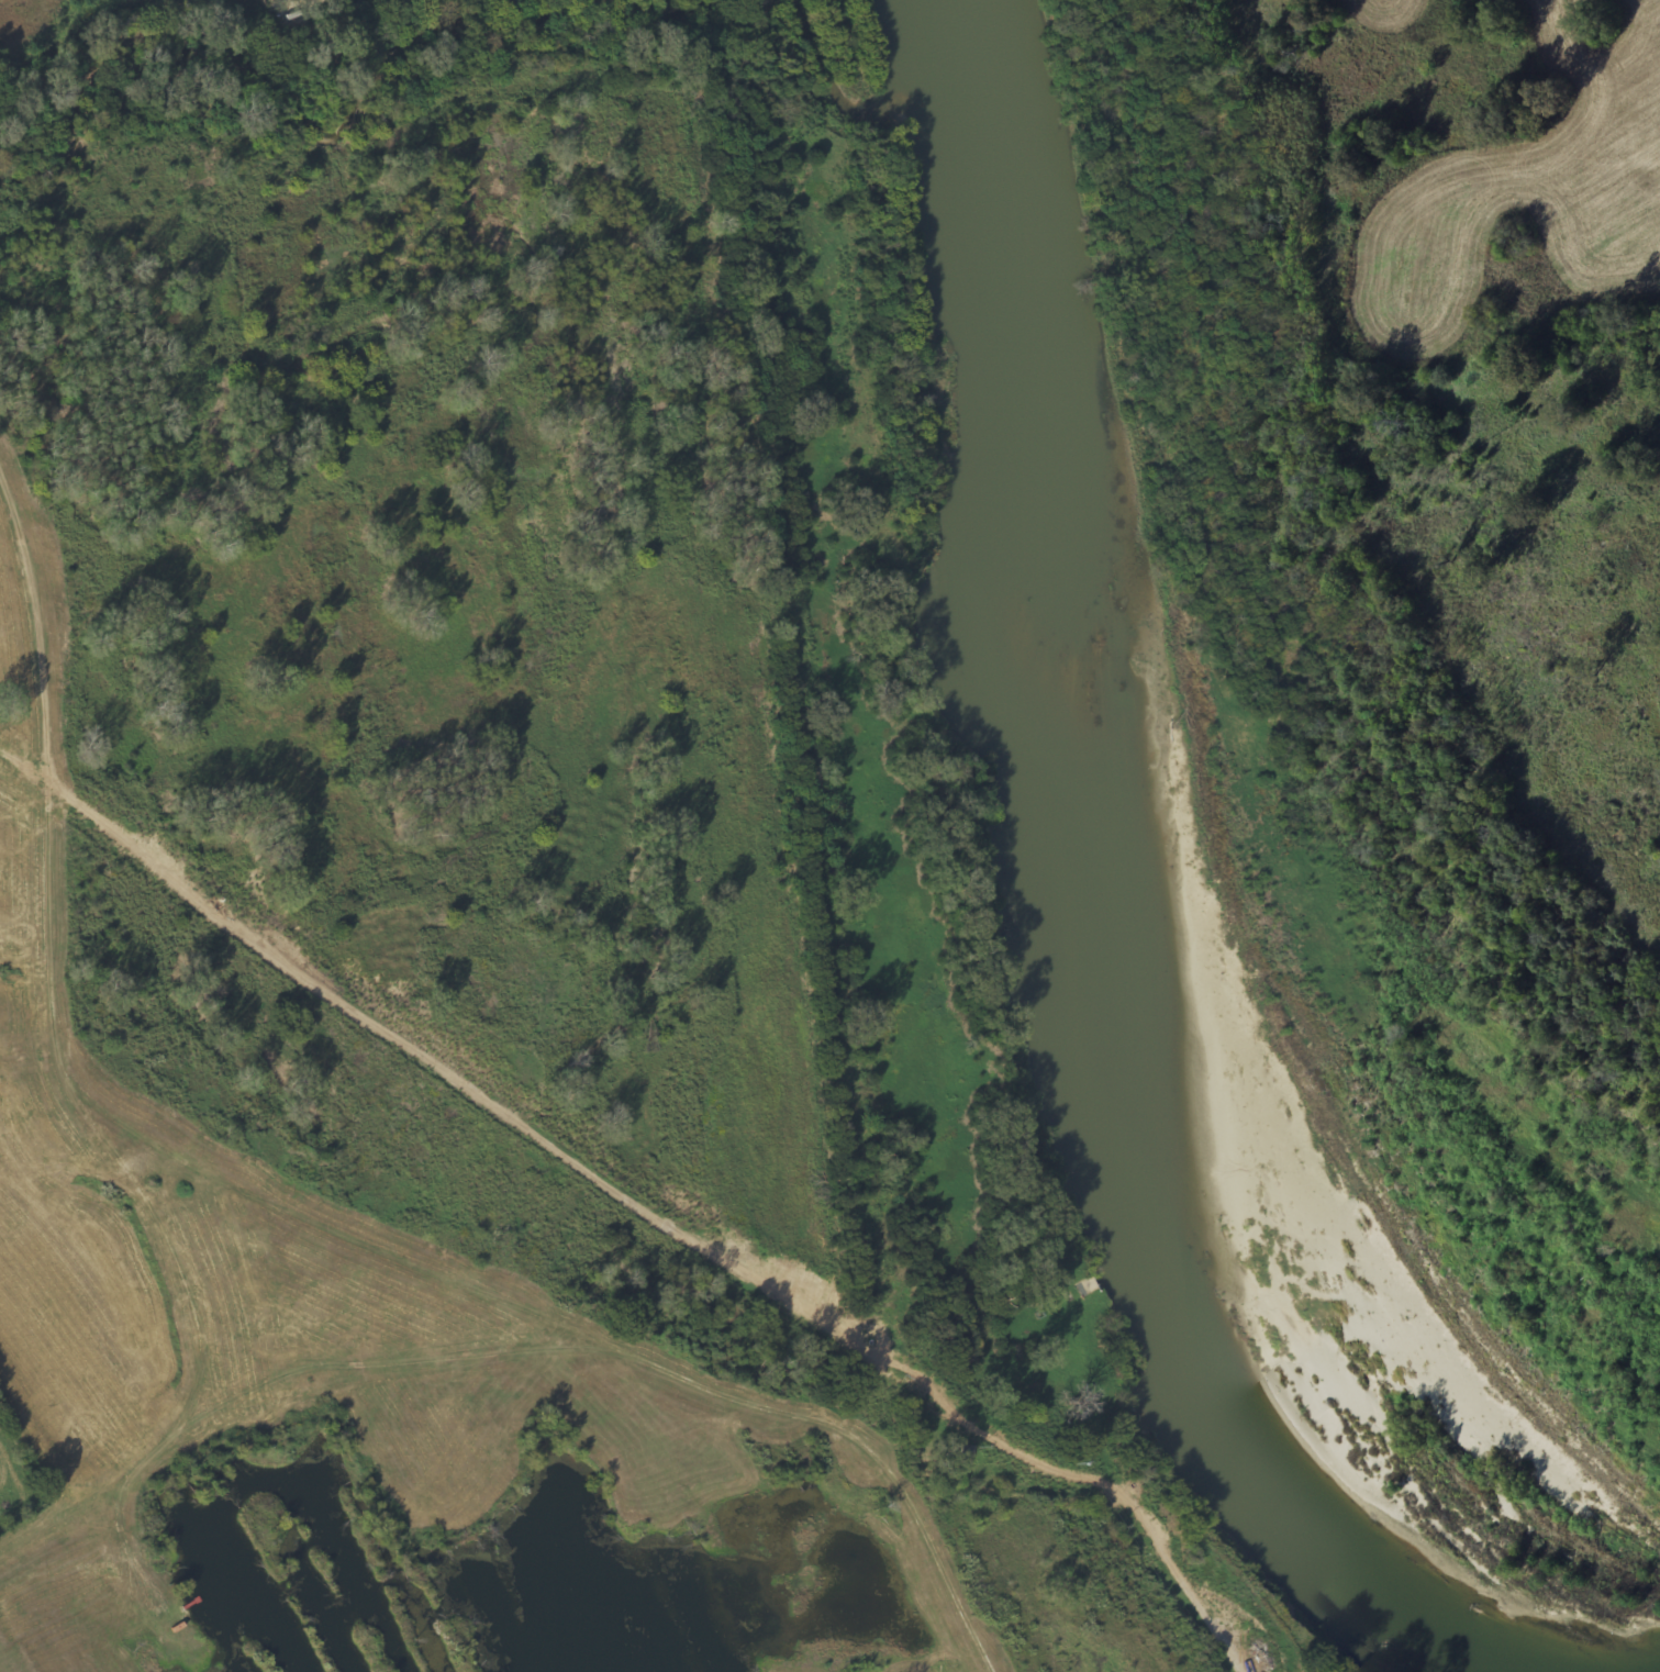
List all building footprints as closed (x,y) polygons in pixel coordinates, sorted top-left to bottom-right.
[(971,1446),(959,1444),(956,1462),(967,1464),(971,1446)]
